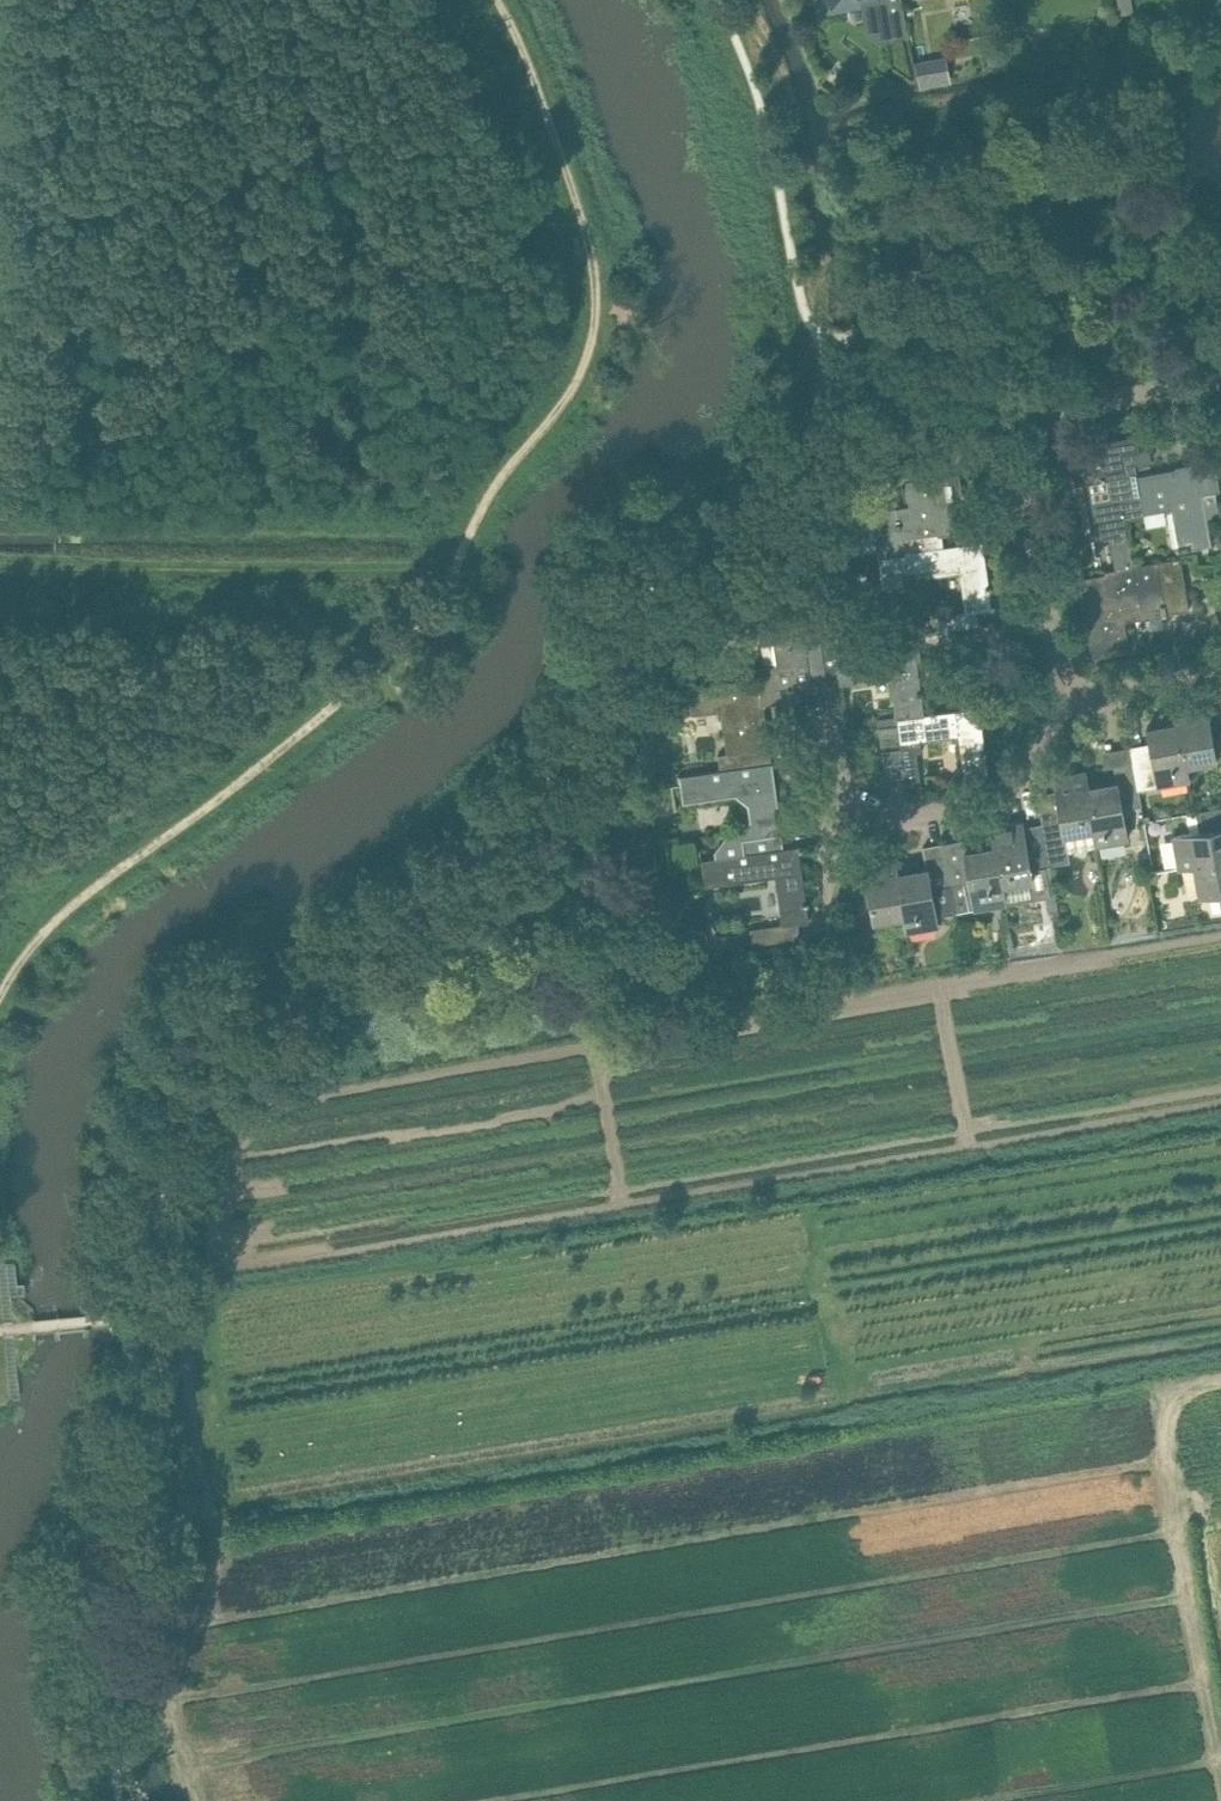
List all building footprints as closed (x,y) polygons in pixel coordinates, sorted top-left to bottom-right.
[(902,0),(847,0),(848,5),(846,6),(847,7),(861,4),(865,23),(878,21),(886,25),(888,39),(909,35),(902,0)] [(935,62),(916,65),(919,84),(938,81),(935,62)] [(1143,514),(1136,475),(1137,475),(1135,462),(1151,459),(1151,458),(1141,460),(1136,433),(1071,444),(1070,440),(1054,442),(1058,468),(1072,466),(1075,483),(1109,477),(1112,497),(1095,500),(1101,532),(1109,531),(1121,529),(1127,528),(1125,517),(1143,514)] [(1207,516),(1203,492),(1216,490),(1219,489),(1219,488),(1209,490),(1204,463),(1137,475),(1136,475),(1143,514),(1144,514),(1144,512),(1176,507),(1183,544),(1173,546),(1174,551),(1212,544),(1207,516)] [(952,530),(945,479),(909,484),(909,487),(906,488),(907,498),(911,498),(912,504),(872,509),(873,513),(867,514),(870,537),(876,536),(879,556),(898,553),(943,546),(941,531),(952,530)] [(1216,490),(1203,492),(1207,516),(1220,514),(1216,490)] [(1121,529),(1109,531),(1110,535),(1116,567),(1128,565),(1133,564),(1127,528),(1121,529)] [(992,588),(992,583),(989,584),(983,540),(943,546),(898,553),(879,556),(883,588),(904,585),(903,578),(960,570),(966,610),(937,614),(939,630),(979,624),(977,609),(992,607),(989,588),(992,588)] [(841,554),(815,556),(816,572),(842,569),(841,554)] [(1190,608),(1186,584),(1181,556),(1133,564),(1128,565),(1116,567),(1105,569),(1108,586),(1098,588),(1097,585),(1080,588),(1092,656),(1130,649),(1124,615),(1162,609),(1164,619),(1168,618),(1167,612),(1190,608)] [(1205,630),(1214,641),(1220,638),(1220,614),(1213,614),(1205,630)] [(825,678),(819,639),(820,638),(817,617),(771,624),(776,663),(756,666),(758,676),(763,703),(813,695),(811,685),(826,682),(826,678),(825,678)] [(920,689),(917,659),(921,658),(921,657),(917,658),(915,645),(891,648),(857,652),(854,632),(834,635),(834,636),(820,638),(819,639),(825,678),(826,678),(840,676),(840,682),(891,675),(896,717),(924,713),(924,712),(921,693),(924,692),(924,688),(920,689)] [(979,665),(963,667),(965,685),(981,683),(979,665)] [(771,761),(765,714),(751,716),(749,705),(763,703),(758,676),(688,686),(691,712),(720,708),(726,752),(717,754),(719,768),(719,769),(759,764),(773,762),(773,761),(771,761)] [(1212,737),(1205,700),(1174,705),(1177,720),(1185,765),(1187,765),(1220,759),(1220,735),(1212,737)] [(921,779),(917,751),(922,750),(921,739),(957,734),(963,776),(989,772),(987,752),(990,752),(989,748),(986,748),(981,705),(924,712),(924,713),(896,717),(897,724),(879,727),(881,745),(900,742),(905,781),(921,779)] [(1185,765),(1177,720),(1148,725),(1150,742),(1131,745),(1134,762),(1135,762),(1140,788),(1190,779),(1187,765),(1185,765)] [(782,832),(779,811),(782,811),(781,807),(778,807),(774,774),(769,775),(768,763),(773,762),(759,764),(719,769),(719,768),(679,774),(682,800),(748,791),(754,835),(730,839),(732,854),(782,848),(782,847),(780,833),(782,832)] [(1116,780),(1088,785),(1087,785),(1095,830),(1098,845),(1129,839),(1123,809),(1143,806),(1140,788),(1135,762),(1134,762),(1114,765),(1116,780)] [(1095,830),(1087,785),(1088,785),(1085,769),(1054,775),(1062,819),(1043,822),(1050,865),(1071,861),(1067,835),(1095,830)] [(1196,812),(1199,831),(1173,836),(1179,867),(1194,864),(1194,863),(1220,858),(1220,807),(1196,812)] [(1050,865),(1043,822),(1023,826),(1022,820),(991,825),(994,844),(1002,885),(1003,885),(1031,880),(1034,898),(1048,895),(1050,907),(1057,906),(1050,865)] [(1002,885),(994,844),(965,850),(963,838),(942,842),(955,911),(975,908),(975,910),(1006,904),(1003,885),(1002,885)] [(955,911),(942,842),(923,846),(927,866),(898,871),(897,871),(905,914),(907,929),(938,923),(937,914),(955,911)] [(809,920),(806,904),(809,904),(809,899),(806,900),(800,857),(796,858),(794,847),(799,846),(799,845),(782,847),(782,848),(732,854),(700,858),(704,884),(774,875),(781,923),(749,928),(751,943),(799,936),(797,922),(809,920)] [(905,914),(897,871),(898,871),(895,855),(864,861),(869,886),(849,889),(856,931),(876,928),(875,919),(905,914)] [(1194,863),(1194,864),(1199,893),(1220,889),(1220,858),(1194,863)] [(1158,871),(1148,873),(1150,882),(1159,880),(1158,871)] [(1011,932),(1004,933),(1007,950),(1014,949),(1011,932)]
